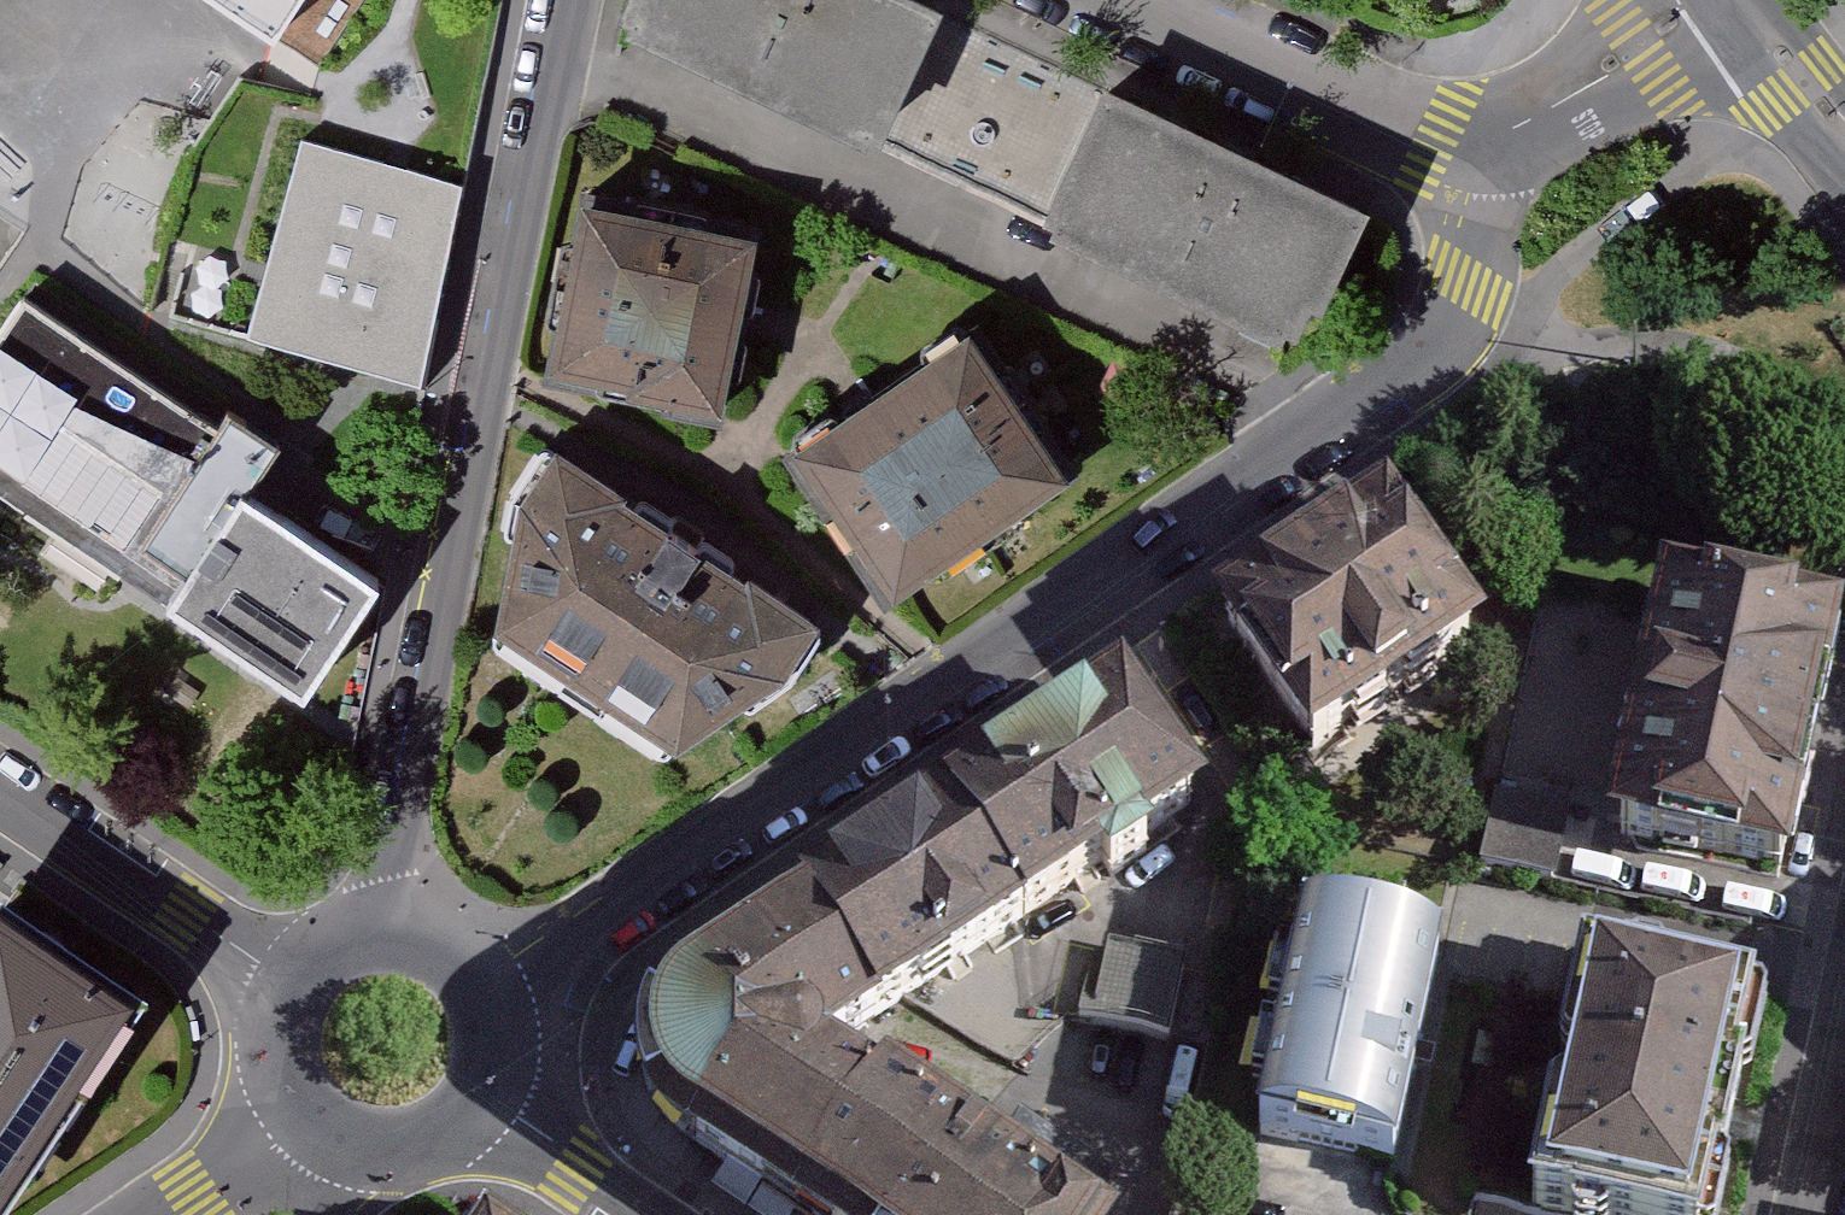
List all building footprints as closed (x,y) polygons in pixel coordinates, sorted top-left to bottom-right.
[(277,39),(303,0),(220,0),(277,39)] [(908,0),(642,0),(634,18),(644,22),(640,30),(878,140),(882,132),(893,137),(948,19),(908,0)] [(1380,219),(1115,97),(1059,219),(1063,221),(1060,226),(1071,232),(1066,242),(1295,347),(1300,336),(1312,342),(1327,310),(1336,314),(1380,219)] [(468,194),(308,148),(257,349),(429,395),(468,194)] [(767,250),(607,218),(577,371),(657,387),(656,395),(735,411),(767,250)] [(27,310),(0,351),(0,473),(193,599),(177,623),(313,712),(387,601),(256,515),(290,465),(237,430),(229,442),(27,310)] [(963,350),(800,460),(892,595),(1055,486),(963,350)] [(826,635),(571,467),(538,513),(516,637),(694,754),(795,685),(826,635)] [(1375,513),(1204,628),(1296,764),(1468,648),(1375,513)] [(1835,633),(1659,595),(1605,850),(1781,888),(1835,633)] [(1126,662),(799,879),(804,888),(685,967),(657,987),(640,1017),(632,1044),(638,1078),(648,1103),(680,1132),(805,1214),(1091,1214),(992,1146),(883,1071),(877,1084),(818,1044),(898,989),(1202,780),(1126,662)] [(1573,817),(1496,801),(1481,873),(1558,889),(1573,817)] [(10,915),(0,929),(0,1184),(130,1000),(10,915)] [(1441,957),(1300,927),(1253,1147),(1394,1177),(1441,957)] [(1182,959),(1095,940),(1080,1006),(1077,1020),(1164,1039),(1182,959)] [(1587,992),(1539,1214),(1687,1214),(1728,1022),(1587,992)] [(1091,1214),(1111,1214),(1118,1158),(1025,1097),(992,1146),(1091,1214)] [(1171,1206),(1169,1214),(1213,1214),(1171,1206)]
